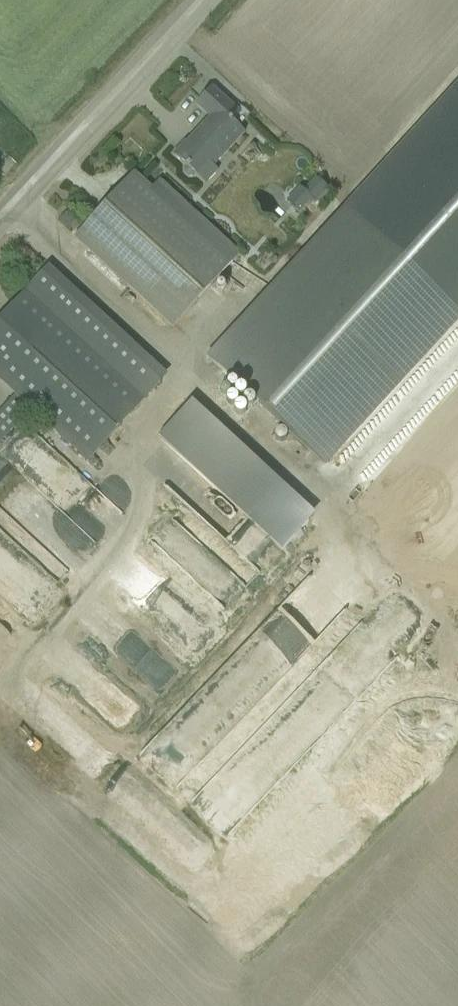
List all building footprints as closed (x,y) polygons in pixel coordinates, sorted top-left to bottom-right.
[(201,185),(252,128),(207,87),(190,106),(203,117),(169,156),(201,185)] [(15,151),(0,137),(0,166),(15,151)] [(142,187),(91,243),(187,329),(238,272),(142,187)] [(327,208),(341,197),(334,188),(320,199),(327,208)] [(258,331),(345,466),(358,458),(398,412),(413,402),(424,389),(426,388),(457,350),(457,229),(429,248),(371,199),(258,331)] [(0,331),(0,366),(110,463),(179,384),(53,272),(0,331)] [(301,553),(341,512),(220,395),(180,436),(301,553)] [(90,493),(32,442),(12,465),(70,516),(90,493)] [(216,486),(199,505),(265,564),(282,544),(216,486)] [(182,527),(161,551),(227,610),(248,586),(182,527)] [(56,563),(38,547),(27,559),(18,551),(0,570),(0,571),(26,595),(56,563)] [(163,572),(147,586),(168,609),(184,594),(163,572)] [(317,591),(259,687),(305,714),(328,676),(339,683),(372,628),(355,618),(361,609),(352,603),(348,610),(317,591)] [(148,666),(168,646),(153,632),(134,651),(148,666)]
